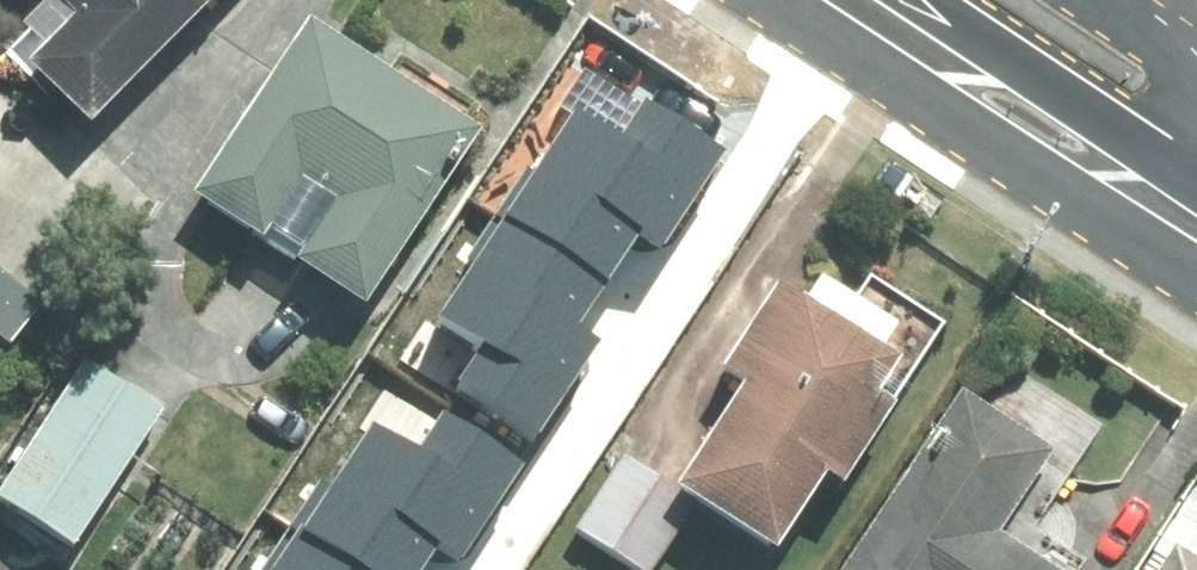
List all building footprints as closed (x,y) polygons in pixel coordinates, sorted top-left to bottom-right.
[(85,127),(211,0),(54,0),(72,18),(24,67),(85,127)] [(477,131),(307,19),(188,196),(255,241),(297,179),(332,202),(291,263),(359,308),(477,131)] [(711,168),(628,114),(598,160),(552,129),(493,218),(594,285),(620,246),(647,264),(711,168)] [(479,337),(449,383),(532,438),(595,342),(568,324),(594,285),(493,218),(433,307),(479,337)] [(672,491),(770,553),(893,360),(881,352),(896,329),(815,277),(800,301),(775,285),(720,371),(740,384),(672,491)] [(0,488),(0,504),(69,549),(159,413),(83,363),(0,488)] [(839,569),(1052,569),(998,534),(1052,454),(959,392),(839,569)] [(433,426),(403,472),(357,442),(298,530),(358,569),(417,569),(425,558),(443,569),(457,569),(516,481),(433,426)] [(618,459),(574,530),(639,569),(640,569),(684,499),(618,459)] [(298,530),(271,569),(358,569),(298,530)] [(1156,569),(1196,569),(1196,560),(1172,545),(1156,569)]
